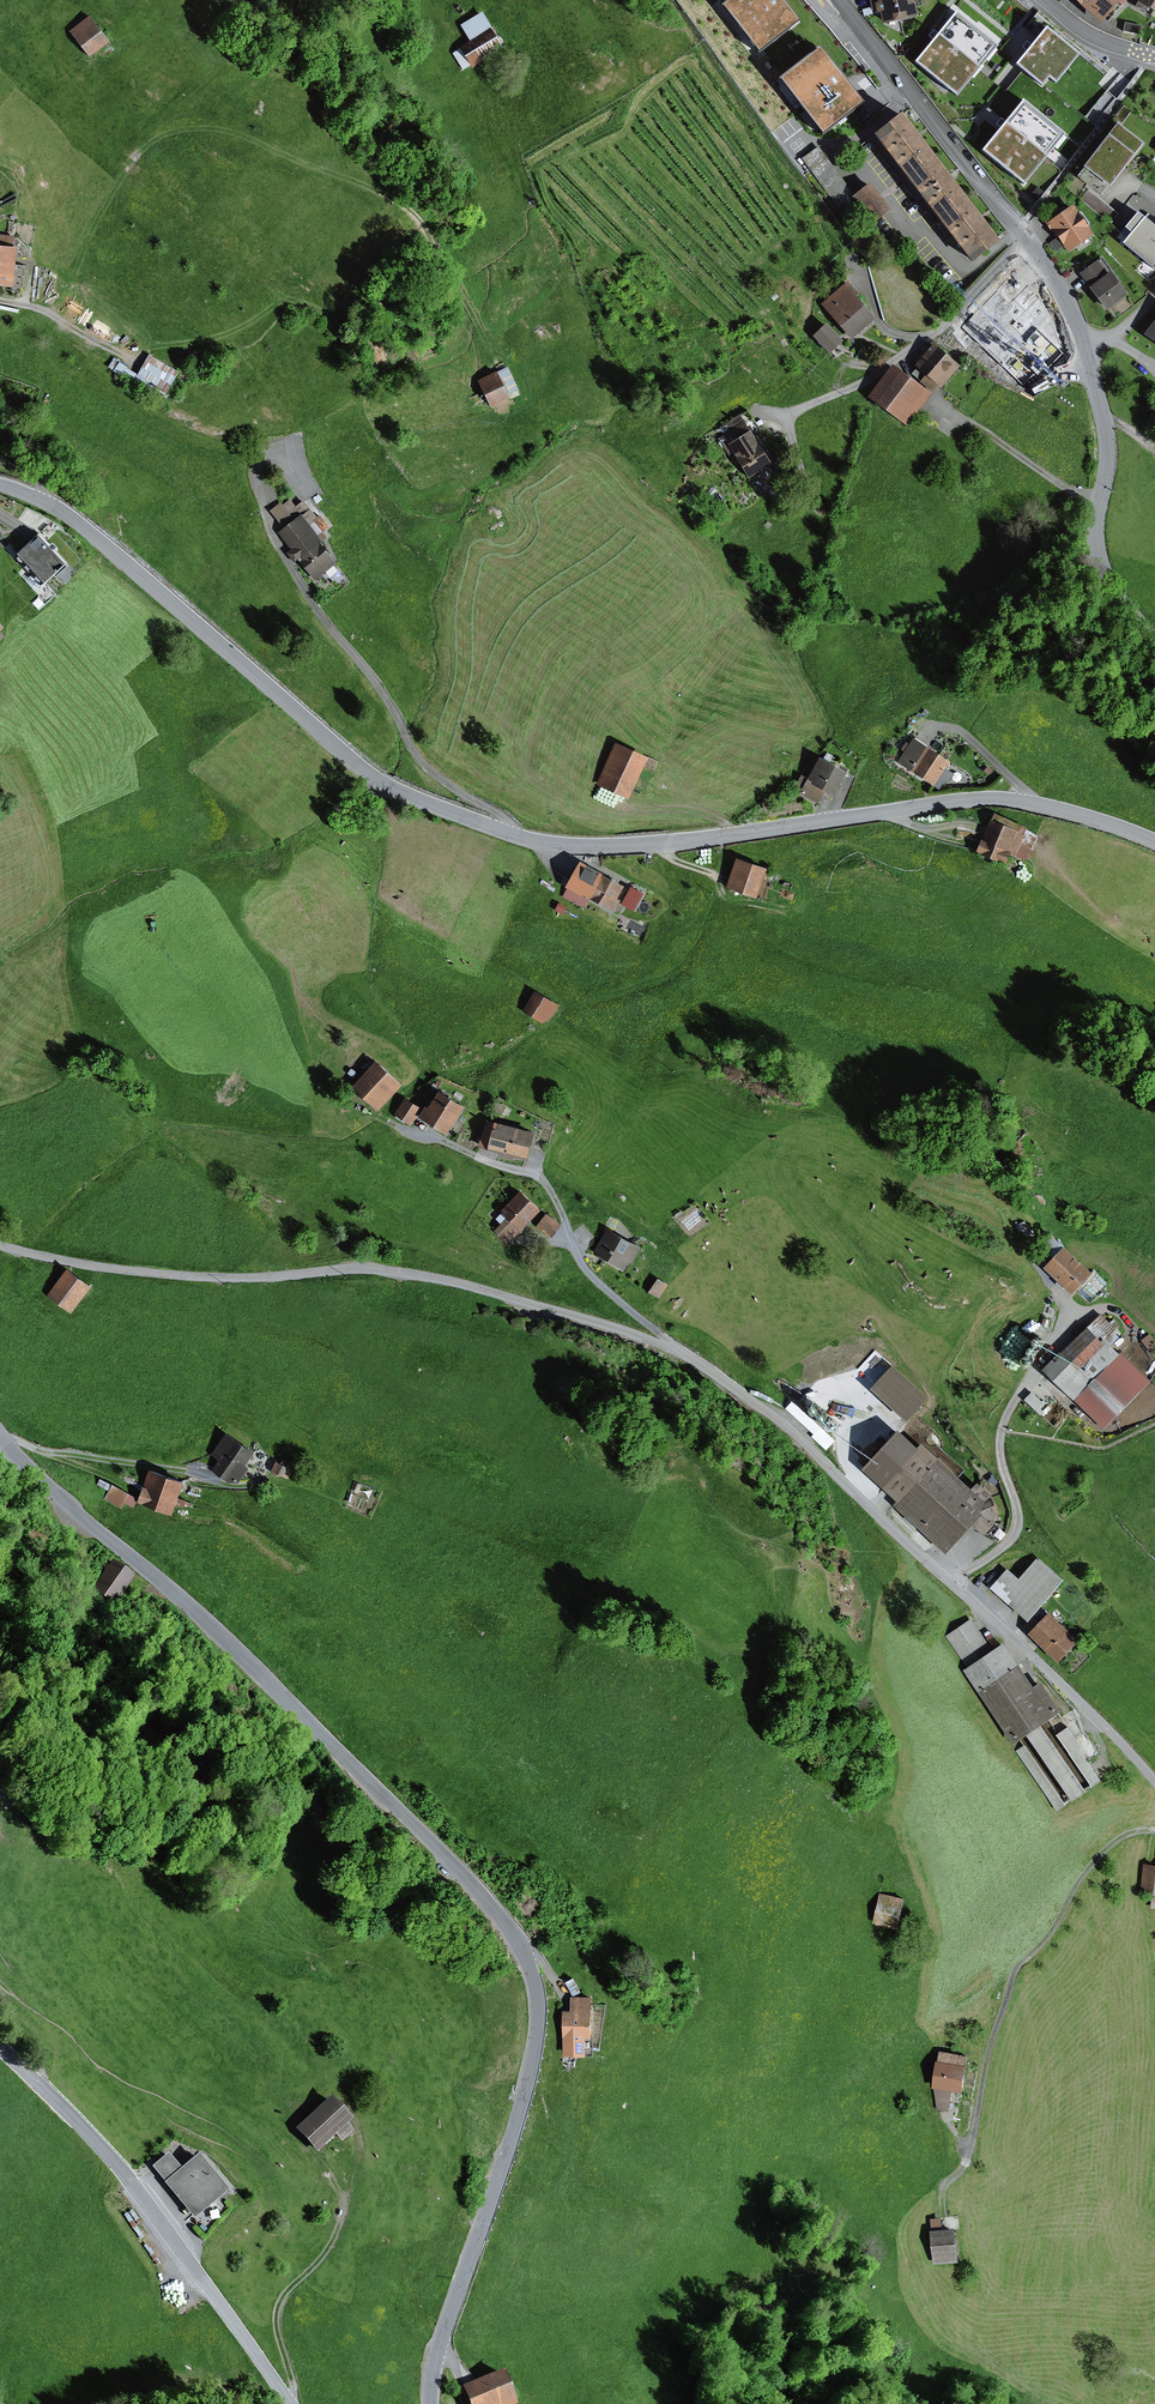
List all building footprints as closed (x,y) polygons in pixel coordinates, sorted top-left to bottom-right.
[(722,4),(758,52),(797,23),(781,0),(727,0),(722,4)] [(871,10),(875,9),(876,14),(879,13),(882,24),(916,17),(912,0),(869,0),(871,10)] [(1100,23),(1121,0),(1073,0),(1100,23)] [(1137,1),(1154,12),(1154,0),(1137,0),(1137,1)] [(870,8),(862,10),(864,16),(871,14),(870,8)] [(470,42),(449,53),(459,73),(503,51),(485,13),(461,25),(470,42)] [(995,47),(955,14),(936,36),(915,63),(956,96),(995,47)] [(89,17),(70,31),(89,57),(108,43),(89,17)] [(1125,23),(1123,32),(1139,35),(1141,26),(1125,23)] [(1029,47),(1016,63),(1042,84),(1048,77),(1056,83),(1078,55),(1044,28),(1029,47)] [(819,48),(778,79),(821,135),(862,104),(819,48)] [(983,150),(1023,182),(1062,133),(1022,101),(1002,126),(983,150)] [(899,115),(872,136),(904,177),(931,156),(899,115)] [(1142,143),(1117,124),(1083,167),(1109,187),(1142,143)] [(810,171),(826,158),(815,145),(799,158),(810,171)] [(965,200),(931,156),(904,177),(938,221),(965,200)] [(837,206),(853,194),(826,158),(810,171),(837,206)] [(868,184),(850,198),(870,224),(888,211),(868,184)] [(1088,190),(1081,200),(1110,224),(1118,214),(1088,190)] [(998,242),(965,200),(938,221),(971,263),(998,242)] [(1054,212),(1042,220),(1051,232),(1053,231),(1068,253),(1093,235),(1072,205),(1057,215),(1054,212)] [(1153,268),(1154,266),(1154,228),(1136,213),(1125,228),(1131,232),(1123,243),(1153,268)] [(11,289),(16,249),(17,249),(19,238),(0,236),(0,288),(11,289)] [(1090,287),(1107,274),(1097,260),(1080,273),(1090,287)] [(1022,270),(991,293),(1001,307),(998,310),(1012,329),(1009,331),(1023,348),(1028,345),(1031,348),(1034,346),(1044,359),(1057,348),(1051,340),(1062,332),(1048,315),(1053,311),(1022,270)] [(1090,287),(1089,288),(1106,311),(1127,296),(1110,273),(1107,274),(1090,287)] [(846,282),(821,304),(851,340),(858,334),(875,320),(856,297),(858,296),(846,282)] [(1144,336),(1154,344),(1154,320),(1144,336)] [(825,324),(812,337),(829,354),(842,341),(825,324)] [(932,345),(916,366),(924,372),(918,379),(933,391),(937,385),(943,389),(960,367),(932,345)] [(170,366),(148,355),(137,376),(158,388),(170,366)] [(158,388),(137,376),(118,364),(113,372),(161,401),(166,393),(158,388)] [(930,393),(892,367),(870,399),(908,425),(930,393)] [(507,368),(496,373),(507,395),(518,390),(507,368)] [(496,373),(478,382),(490,408),(509,400),(507,395),(496,373)] [(739,427),(744,424),(752,419),(747,411),(734,418),(739,427)] [(739,427),(718,439),(727,453),(731,451),(748,478),(769,464),(744,424),(739,427)] [(290,499),(282,505),(295,521),(300,517),(320,542),(325,537),(322,533),(313,521),(316,518),(302,501),(296,506),(290,499)] [(269,511),(284,530),(295,521),(282,505),(281,503),(269,511)] [(320,515),(316,518),(313,521),(322,533),(329,527),(320,515)] [(320,542),(300,517),(295,521),(284,530),(278,535),(290,551),(286,554),(293,563),(297,561),(313,582),(337,564),(320,542)] [(39,534),(14,557),(42,586),(66,563),(39,534)] [(67,566),(57,575),(65,585),(72,578),(68,573),(71,570),(67,566)] [(904,752),(897,763),(939,790),(943,783),(949,782),(954,775),(945,769),(949,763),(913,739),(909,745),(906,743),(901,750),(904,752)] [(647,758),(614,744),(596,786),(628,800),(647,758)] [(799,797),(800,795),(818,804),(824,793),(833,798),(846,774),(818,759),(807,779),(801,775),(791,793),(799,797)] [(1026,829),(993,814),(976,853),(1006,867),(1010,856),(1025,863),(1027,859),(1030,861),(1034,851),(1031,850),(1037,837),(1025,830),(1026,829)] [(769,871),(735,859),(725,889),(755,900),(762,879),(766,880),(769,871)] [(624,888),(578,863),(564,889),(566,890),(562,897),(583,908),(588,899),(614,913),(621,901),(617,899),(624,888)] [(644,895),(630,888),(620,905),(634,913),(644,895)] [(534,992),(522,1012),(542,1025),(552,1017),(558,1007),(534,992)] [(375,1063),(351,1089),(377,1112),(401,1087),(375,1063)] [(426,1109),(424,1108),(417,1118),(445,1136),(462,1109),(437,1093),(426,1109)] [(404,1100),(395,1116),(411,1125),(418,1115),(416,1114),(419,1109),(404,1100)] [(486,1151),(494,1124),(486,1122),(478,1148),(486,1151)] [(534,1135),(494,1124),(486,1151),(486,1152),(497,1155),(496,1158),(511,1163),(512,1159),(526,1163),(534,1135)] [(542,1207),(522,1188),(503,1208),(505,1209),(497,1217),(502,1222),(496,1229),(509,1242),(542,1207)] [(563,1223),(548,1213),(539,1226),(553,1236),(563,1223)] [(643,1246),(610,1225),(595,1248),(626,1267),(631,1260),(634,1261),(643,1246)] [(1052,1258),(1042,1269),(1070,1296),(1091,1274),(1045,1231),(1035,1242),(1052,1258)] [(70,1266),(49,1294),(73,1312),(94,1283),(70,1266)] [(670,1283),(660,1276),(650,1290),(660,1297),(670,1283)] [(1099,1314),(1043,1372),(1102,1430),(1149,1382),(1120,1354),(1118,1356),(1109,1347),(1119,1337),(1115,1333),(1117,1331),(1099,1314)] [(1038,1348),(1038,1346),(1038,1345),(1037,1343),(1036,1342),(1034,1342),(1033,1342),(1031,1342),(1030,1343),(1029,1344),(1029,1346),(1029,1347),(1029,1348),(1030,1350),(1031,1350),(1033,1351),(1034,1351),(1036,1350),(1037,1349),(1038,1348)] [(1032,1358),(1033,1356),(1032,1355),(1032,1353),(1031,1352),(1029,1351),(1027,1351),(1026,1352),(1025,1353),(1024,1354),(1023,1355),(1023,1357),(1024,1358),(1025,1359),(1026,1360),(1027,1361),(1029,1360),(1030,1360),(1031,1359),(1032,1358)] [(1026,1367),(1026,1365),(1026,1363),(1026,1362),(1024,1361),(1023,1360),(1021,1360),(1020,1361),(1018,1362),(1018,1363),(1017,1364),(1017,1366),(1018,1367),(1019,1368),(1020,1369),(1021,1369),(1023,1369),(1024,1369),(1025,1368),(1026,1367)] [(891,1367),(869,1391),(906,1424),(927,1400),(891,1367)] [(1044,1406),(1031,1393),(1024,1401),(1040,1416),(1043,1412),(1040,1409),(1044,1406)] [(257,1450),(229,1430),(212,1454),(220,1460),(214,1469),(231,1481),(240,1481),(251,1466),(248,1463),(257,1450)] [(895,1432),(859,1472),(895,1504),(892,1508),(944,1555),(970,1526),(982,1536),(997,1520),(994,1504),(975,1487),(970,1493),(919,1447),(916,1451),(895,1432)] [(937,1444),(937,1442),(937,1440),(936,1439),(935,1438),(934,1437),(932,1437),(930,1438),(929,1439),(928,1440),(928,1441),(928,1443),(928,1444),(929,1445),(930,1446),(932,1446),(933,1446),(935,1446),(936,1445),(937,1444)] [(294,1468),(278,1460),(273,1469),(289,1477),(294,1468)] [(186,1479),(152,1467),(139,1502),(173,1514),(177,1504),(186,1507),(189,1498),(181,1495),(186,1479)] [(131,1493),(114,1482),(104,1499),(122,1509),(131,1493)] [(1062,1582),(1037,1559),(1018,1580),(1006,1570),(988,1589),(1025,1623),(1062,1582)] [(116,1604),(136,1575),(116,1561),(96,1591),(116,1604)] [(1048,1615),(1027,1635),(1057,1664),(1077,1643),(1048,1615)] [(973,1617),(946,1636),(968,1667),(995,1649),(973,1617)] [(968,1667),(966,1669),(1016,1739),(1028,1731),(1042,1721),(1063,1706),(1043,1678),(1037,1682),(1007,1640),(995,1649),(968,1667)] [(1089,1788),(1042,1721),(1028,1731),(1074,1799),(1089,1788)] [(1084,1743),(1070,1724),(1058,1733),(1071,1751),(1070,1752),(1094,1784),(1103,1778),(1080,1746),(1084,1743)] [(1068,1803),(1026,1744),(1016,1750),(1058,1810),(1068,1803)] [(1143,1860),(1141,1891),(1154,1892),(1153,1906),(1154,1906),(1154,1861),(1143,1860)] [(906,1896),(880,1892),(876,1922),(901,1926),(906,1896)] [(572,2008),(564,2008),(566,2053),(575,2053),(589,2052),(588,2034),(595,2034),(594,1994),(571,1995),(572,2008)] [(589,2052),(575,2053),(575,2055),(596,2054),(595,2034),(588,2034),(589,2052)] [(970,2052),(940,2049),(939,2057),(938,2057),(934,2085),(938,2109),(950,2110),(953,2087),(966,2089),(969,2062),(968,2062),(970,2052)] [(332,2094),(295,2128),(317,2151),(335,2135),(342,2142),(354,2130),(347,2123),(353,2118),(332,2094)] [(169,2152),(153,2166),(165,2181),(164,2182),(182,2203),(191,2195),(204,2210),(229,2190),(198,2153),(181,2167),(169,2152)] [(191,2195),(182,2203),(194,2218),(204,2210),(191,2195)] [(931,2218),(932,2229),(944,2227),(943,2216),(931,2218)] [(932,2229),(931,2229),(934,2262),(960,2259),(957,2226),(944,2227),(932,2229)] [(463,2385),(470,2403),(517,2403),(505,2370),(463,2385)]
